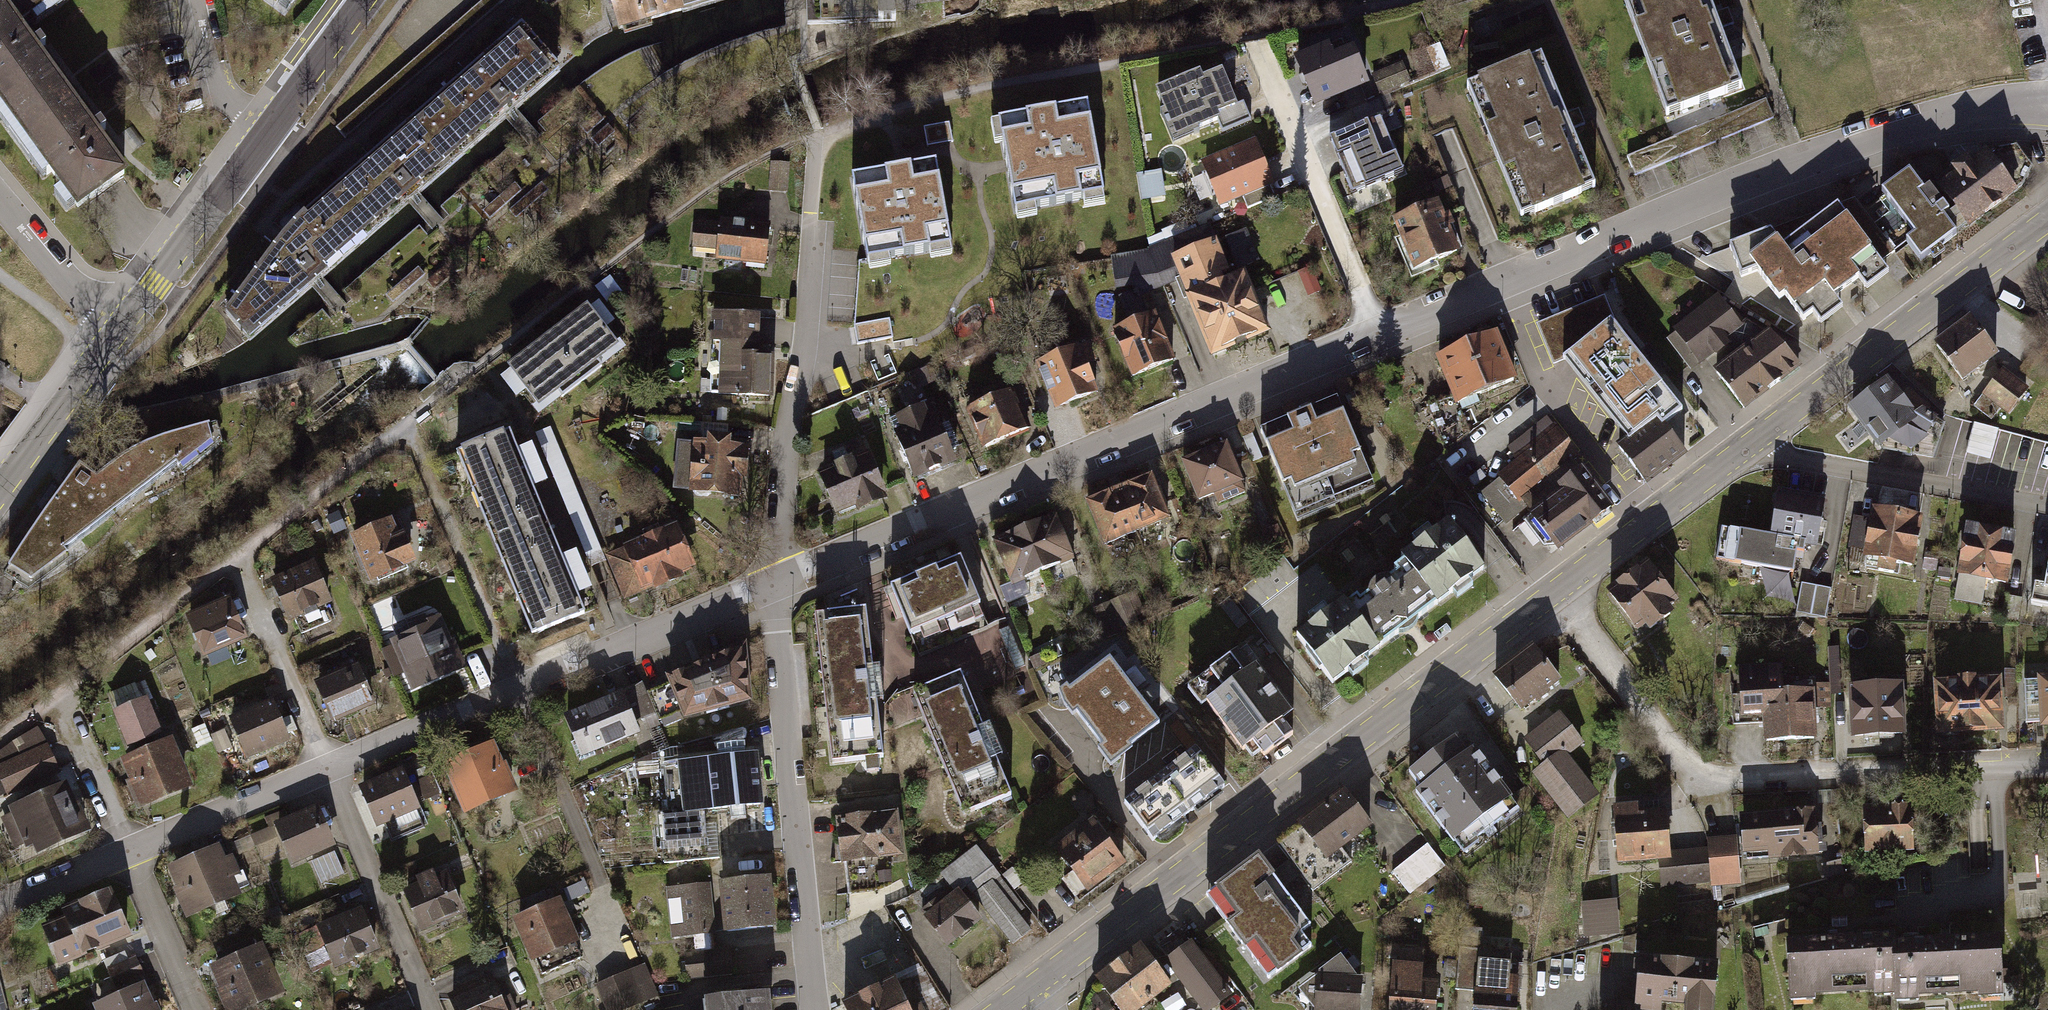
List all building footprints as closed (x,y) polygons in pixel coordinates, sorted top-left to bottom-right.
[(3,8),(13,22),(43,0),(0,0),(0,9),(3,8)] [(621,27),(679,9),(711,0),(612,0),(621,27)] [(809,19),(897,16),(897,0),(809,0),(809,19)] [(1666,116),(1741,89),(1708,0),(1624,0),(1666,116)] [(14,23),(13,22),(3,8),(0,9),(0,101),(78,209),(123,176),(89,123),(37,54),(14,23)] [(554,74),(517,33),(473,70),(394,138),(303,215),(286,231),(225,311),(249,338),(554,74)] [(1346,35),(1291,59),(1311,107),(1366,83),(1346,35)] [(1542,55),(1465,86),(1519,217),(1595,186),(1542,55)] [(1402,61),(1371,74),(1379,93),(1410,81),(1402,61)] [(1205,75),(1203,69),(1158,88),(1167,110),(1163,111),(1176,140),(1214,123),(1218,133),(1248,120),(1225,67),(1205,75)] [(1766,99),(1627,156),(1635,175),(1774,118),(1766,99)] [(1087,107),(999,124),(1006,164),(1015,211),(1103,195),(1087,107)] [(1381,119),(1329,141),(1350,193),(1403,172),(1381,119)] [(949,122),(924,127),(928,145),(952,140),(949,122)] [(1258,138),(1201,161),(1220,206),(1276,183),(1258,138)] [(1987,149),(1926,193),(1956,235),(2017,191),(1987,149)] [(900,167),(850,177),(866,264),(954,248),(938,160),(900,167)] [(1163,170),(1143,172),(1145,196),(1165,194),(1163,170)] [(1926,193),(1910,171),(1883,191),(1916,234),(1908,240),(1922,258),(1956,235),(1926,193)] [(1435,200),(1392,219),(1414,269),(1457,250),(1435,200)] [(1772,229),(1731,244),(1742,273),(1757,270),(1805,318),(1882,261),(1838,203),(1783,244),(1772,229)] [(763,262),(768,227),(696,218),(691,253),(763,262)] [(1218,239),(1173,257),(1213,355),(1271,331),(1246,271),(1233,276),(1218,239)] [(1117,283),(1145,282),(1144,250),(1115,252),(1117,283)] [(1728,288),(1679,325),(1701,353),(1749,317),(1728,288)] [(1603,297),(1537,324),(1553,365),(1565,360),(1629,439),(1662,420),(1665,424),(1681,409),(1623,337),(1611,320),(1603,297)] [(1157,308),(1112,327),(1131,371),(1176,352),(1157,308)] [(589,311),(509,374),(539,413),(620,351),(589,311)] [(1989,350),(1963,312),(1923,340),(1949,378),(1989,350)] [(862,342),(896,335),(892,316),(858,322),(862,342)] [(764,320),(714,318),(713,348),(723,349),(721,403),(775,405),(778,358),(762,357),(764,320)] [(1800,359),(1769,321),(1717,363),(1748,401),(1800,359)] [(1500,325),(1436,356),(1456,396),(1520,364),(1500,325)] [(1080,340),(1031,362),(1051,407),(1101,384),(1080,340)] [(2030,387),(2003,365),(1973,403),(1992,418),(2001,408),(2009,414),(2030,387)] [(1878,375),(1837,407),(1870,449),(1872,447),(1911,417),(1878,375)] [(1020,386),(968,407),(983,444),(1035,423),(1020,386)] [(942,399),(898,416),(918,469),(962,452),(942,399)] [(1339,399),(1261,431),(1297,522),(1377,484),(1339,399)] [(1922,408),(1872,447),(1932,458),(1945,423),(1922,408)] [(1662,420),(1621,449),(1646,484),(1687,455),(1665,424),(1662,420)] [(507,421),(456,443),(533,626),(584,605),(507,421)] [(1999,429),(1974,422),(1966,453),(1991,460),(1999,429)] [(1495,472),(1557,548),(1616,500),(1555,424),(1495,472)] [(203,429),(72,469),(5,568),(28,582),(210,448),(203,429)] [(1226,437),(1178,455),(1193,495),(1241,476),(1226,437)] [(710,442),(709,449),(680,445),(674,493),(689,495),(688,499),(743,506),(750,454),(732,453),(733,444),(710,442)] [(876,447),(820,468),(835,509),(892,488),(876,447)] [(1151,469),(1085,498),(1105,542),(1170,513),(1151,469)] [(1903,493),(1899,510),(1925,515),(1928,498),(1903,493)] [(1830,509),(1778,503),(1773,547),(1803,551),(1824,554),(1830,509)] [(1061,508),(994,537),(1012,577),(1079,548),(1061,508)] [(1918,521),(1871,515),(1865,562),(1911,568),(1918,521)] [(679,516),(603,551),(623,594),(699,559),(679,516)] [(1454,521),(1299,639),(1333,683),(1488,566),(1454,521)] [(399,522),(354,539),(372,586),(417,569),(399,522)] [(2018,540),(1962,532),(1956,579),(2011,587),(2018,540)] [(1726,579),(1798,588),(1803,551),(1773,547),(1731,542),(1726,579)] [(961,549),(896,581),(917,622),(982,590),(961,549)] [(316,564),(273,582),(291,623),(300,619),(307,635),(332,625),(325,607),(333,604),(316,564)] [(1680,612),(1647,568),(1613,594),(1645,637),(1680,612)] [(1825,592),(1798,588),(1793,622),(1821,626),(1825,592)] [(188,616),(206,661),(250,643),(231,598),(188,616)] [(863,599),(819,605),(836,753),(881,748),(863,599)] [(443,613),(390,638),(414,691),(467,666),(443,613)] [(1115,644),(1065,683),(1115,748),(1166,708),(1115,644)] [(750,645),(669,680),(686,717),(753,703),(750,645)] [(1255,758),(1301,724),(1289,708),(1297,702),(1260,652),(1244,663),(1231,646),(1192,674),(1255,758)] [(1568,684),(1539,647),(1498,679),(1527,716),(1568,684)] [(312,679),(332,723),(376,704),(357,660),(312,679)] [(963,660),(914,681),(966,805),(1016,784),(963,660)] [(2003,670),(1934,674),(1937,728),(2006,725),(2003,670)] [(1787,678),(1740,680),(1743,728),(1766,727),(1768,753),(1813,751),(1811,709),(1789,711),(1787,678)] [(1904,678),(1854,682),(1857,730),(1907,726),(1904,678)] [(627,692),(567,717),(584,757),(644,732),(627,692)] [(274,699),(228,717),(245,758),(291,740),(274,699)] [(132,760),(168,744),(151,701),(114,717),(132,760)] [(1584,736),(1561,707),(1523,735),(1540,758),(1529,766),(1567,816),(1597,793),(1565,750),(1584,736)] [(1463,727),(1409,767),(1466,843),(1520,803),(1463,727)] [(61,776),(48,744),(38,729),(0,754),(0,799),(7,795),(9,800),(61,776)] [(696,809),(695,801),(726,798),(727,810),(742,808),(740,797),(758,795),(753,744),(744,745),(743,739),(743,733),(714,735),(716,747),(675,750),(679,801),(659,803),(662,836),(698,832),(696,809)] [(1204,734),(1129,791),(1158,830),(1234,773),(1204,734)] [(442,758),(465,808),(516,785),(494,735),(442,758)] [(120,765),(142,814),(196,791),(174,742),(168,744),(132,760),(120,765)] [(401,765),(357,784),(375,823),(418,804),(401,765)] [(69,784),(6,815),(25,854),(34,850),(39,860),(93,834),(69,784)] [(1377,829),(1349,792),(1281,843),(1316,890),(1351,864),(1343,854),(1377,829)] [(1641,796),(1615,798),(1619,855),(1659,852),(1672,851),(1668,802),(1641,804),(1641,796)] [(317,799),(271,818),(288,859),(334,841),(317,799)] [(1913,802),(1864,804),(1866,854),(1915,852),(1913,802)] [(1813,853),(1808,803),(1743,810),(1748,860),(1813,853)] [(897,804),(839,810),(844,857),(902,851),(897,804)] [(1093,812),(1055,844),(1090,886),(1128,855),(1093,812)] [(223,832),(164,859),(187,908),(246,881),(223,832)] [(1744,883),(1742,832),(1711,834),(1713,884),(1744,883)] [(1392,868),(1411,893),(1449,865),(1430,840),(1392,868)] [(324,881),(346,872),(338,849),(315,859),(324,881)] [(916,896),(948,940),(986,912),(1010,944),(1035,925),(979,849),(916,896)] [(1664,885),(1712,882),(1710,852),(1662,855),(1664,885)] [(1305,928),(1253,859),(1201,897),(1265,984),(1309,953),(1295,935),(1305,928)] [(446,867),(401,886),(418,927),(464,908),(446,867)] [(725,930),(775,926),(771,877),(721,881),(725,930)] [(56,956),(129,928),(110,878),(58,897),(63,909),(42,917),(56,956)] [(707,884),(662,888),(667,939),(711,935),(707,884)] [(560,891),(510,915),(530,957),(580,933),(560,891)] [(1584,894),(1586,931),(1623,929),(1621,892),(1584,894)] [(359,900),(315,920),(334,960),(377,940),(359,900)] [(2009,985),(2007,924),(1900,927),(1901,989),(2009,985)] [(1900,927),(1789,931),(1791,992),(1901,989),(1900,927)] [(262,936),(208,958),(228,1008),(283,986),(262,936)] [(1193,941),(1166,960),(1200,1009),(1216,1009),(1232,999),(1193,941)] [(1143,946),(1097,981),(1120,1009),(1141,1009),(1174,985),(1143,946)] [(725,948),(680,954),(683,980),(728,974),(725,948)] [(1641,950),(1636,1002),(1599,999),(1598,1009),(1664,1009),(1665,993),(1713,997),(1717,956),(1641,950)] [(1314,1007),(1347,1009),(1361,1009),(1366,955),(1319,951),(1314,1007)] [(1391,1009),(1439,1009),(1442,958),(1394,955),(1391,1009)] [(604,1009),(615,1009),(654,993),(639,961),(592,981),(604,1009)] [(1478,1009),(1520,1009),(1521,966),(1479,966),(1478,1009)] [(446,991),(456,1009),(504,1009),(508,1008),(489,970),(446,991)] [(840,1001),(845,1009),(911,1009),(892,974),(840,1001)] [(148,980),(86,1009),(163,1009),(148,980)] [(770,989),(704,996),(705,1009),(772,1009),(770,989)]
